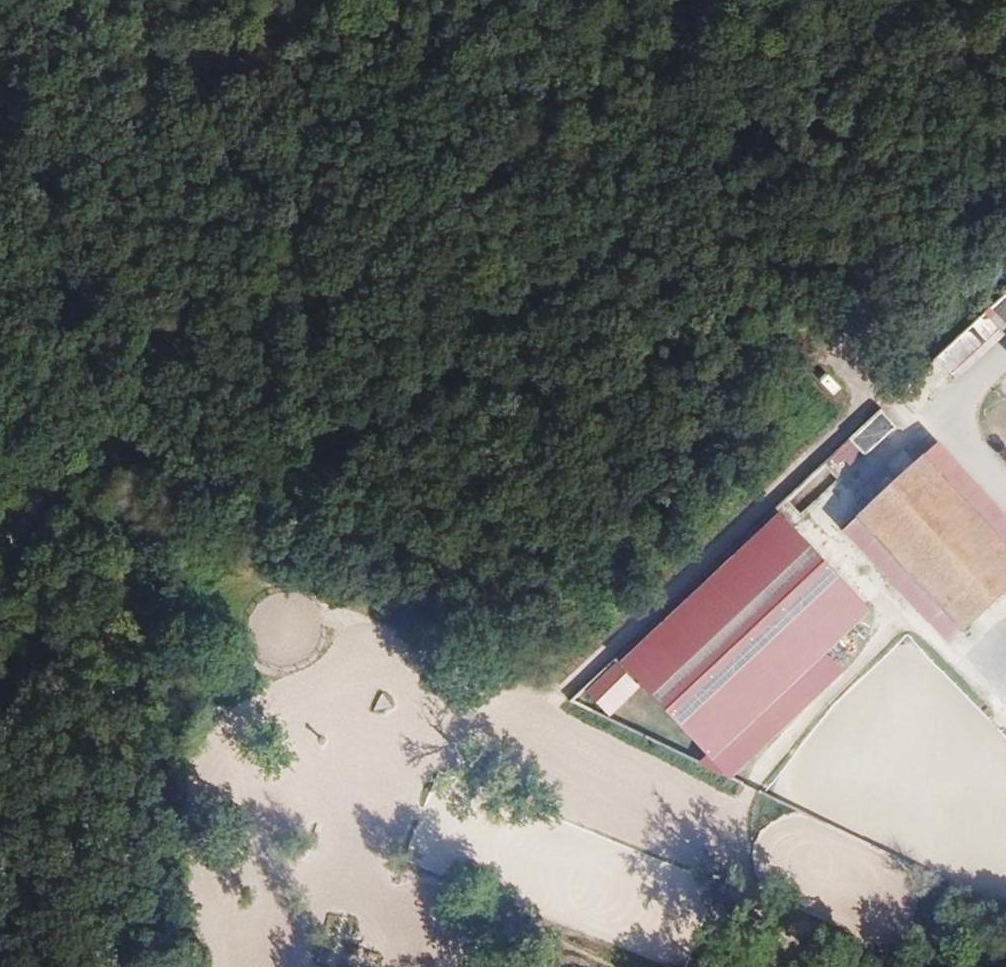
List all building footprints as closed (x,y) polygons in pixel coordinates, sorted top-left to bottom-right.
[(1005,344),(1005,303),(905,399),(926,421),(1005,344)] [(804,496),(821,514),(875,462),(858,444),(804,496)] [(858,523),(972,642),(1005,609),(1005,533),(930,453),(858,523)] [(826,652),(872,611),(779,514),(621,660),(728,780),(844,673),(826,652)] [(584,720),(625,684),(610,668),(568,707),(584,720)]
